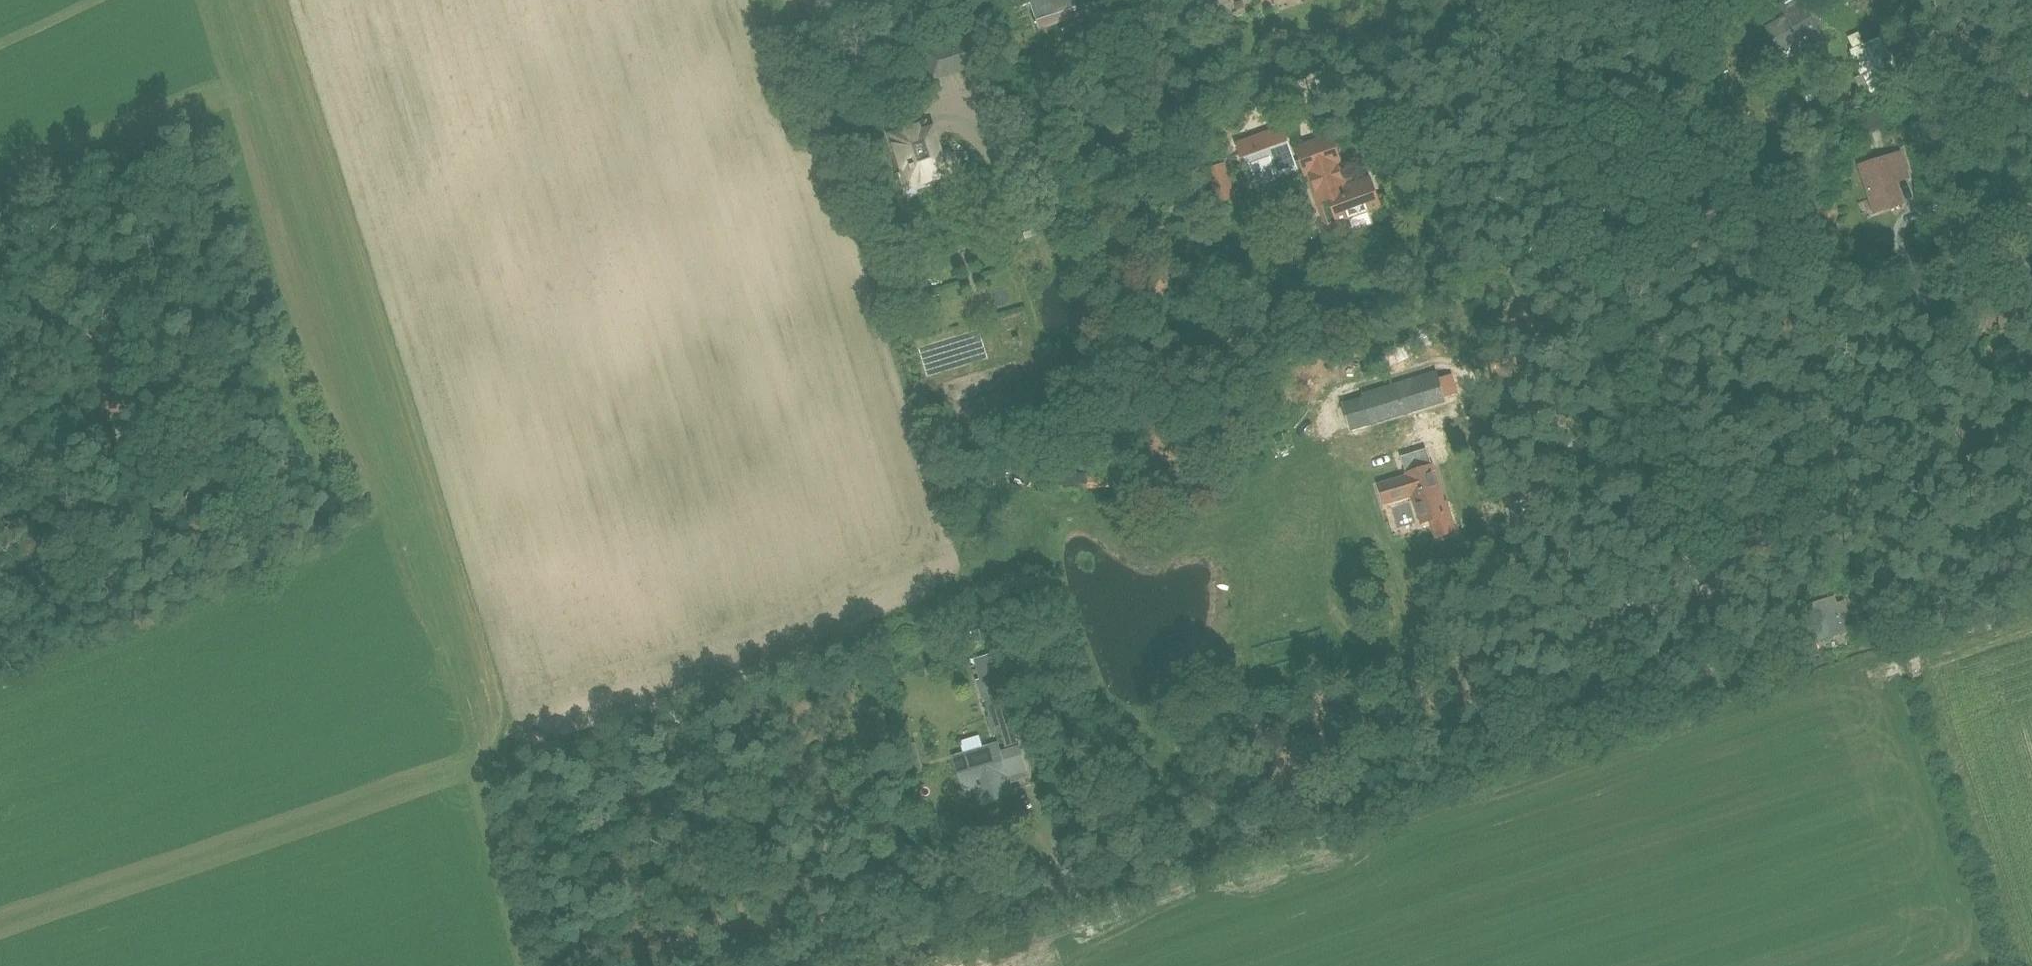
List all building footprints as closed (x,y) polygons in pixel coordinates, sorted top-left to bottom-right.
[(1080,16),(1076,4),(1090,0),(1014,0),(1016,8),(1031,3),(1039,29),(1080,16)] [(1802,38),(1808,50),(1823,41),(1815,28),(1822,24),(1813,9),(1806,13),(1799,0),(1791,0),(1783,5),(1790,17),(1770,29),(1782,50),(1802,38)] [(933,78),(972,66),(989,61),(981,35),(925,52),(933,78)] [(1859,63),(1870,87),(1895,76),(1884,52),(1859,63)] [(1794,122),(1823,104),(1814,90),(1786,107),(1794,122)] [(1859,134),(1882,126),(1877,110),(1854,118),(1859,134)] [(1250,188),(1298,171),(1281,125),(1234,142),(1250,188)] [(933,129),(929,130),(921,133),(919,126),(892,135),(909,186),(947,173),(949,173),(950,172),(952,171),(953,170),(954,168),(955,167),(955,165),(955,163),(955,162),(954,160),(954,158),(953,157),(951,156),(950,155),(948,154),(947,154),(945,154),(943,154),(942,154),(933,129)] [(1872,147),(1890,142),(1887,131),(1869,137),(1872,147)] [(1306,173),(1310,172),(1328,225),(1349,218),(1354,231),(1373,224),(1368,211),(1379,207),(1370,180),(1353,186),(1353,184),(1348,180),(1343,182),(1337,162),(1340,161),(1332,138),(1298,150),(1306,173)] [(1860,166),(1873,204),(1900,196),(1887,157),(1860,166)] [(1224,165),(1208,170),(1218,200),(1234,194),(1224,165)] [(1364,399),(1372,424),(1408,413),(1400,388),(1364,399)] [(1444,503),(1432,465),(1407,473),(1408,477),(1380,485),(1386,503),(1414,494),(1422,523),(1432,520),(1437,538),(1455,532),(1446,502),(1444,503)] [(1842,620),(1835,601),(1808,610),(1817,640),(1833,635),(1829,624),(1842,620)] [(1797,652),(1801,664),(1820,657),(1816,646),(1797,652)] [(1020,750),(1008,711),(988,717),(994,736),(1002,734),(1007,753),(1020,750)] [(979,805),(1015,794),(998,742),(952,755),(964,794),(974,791),(979,805)]
